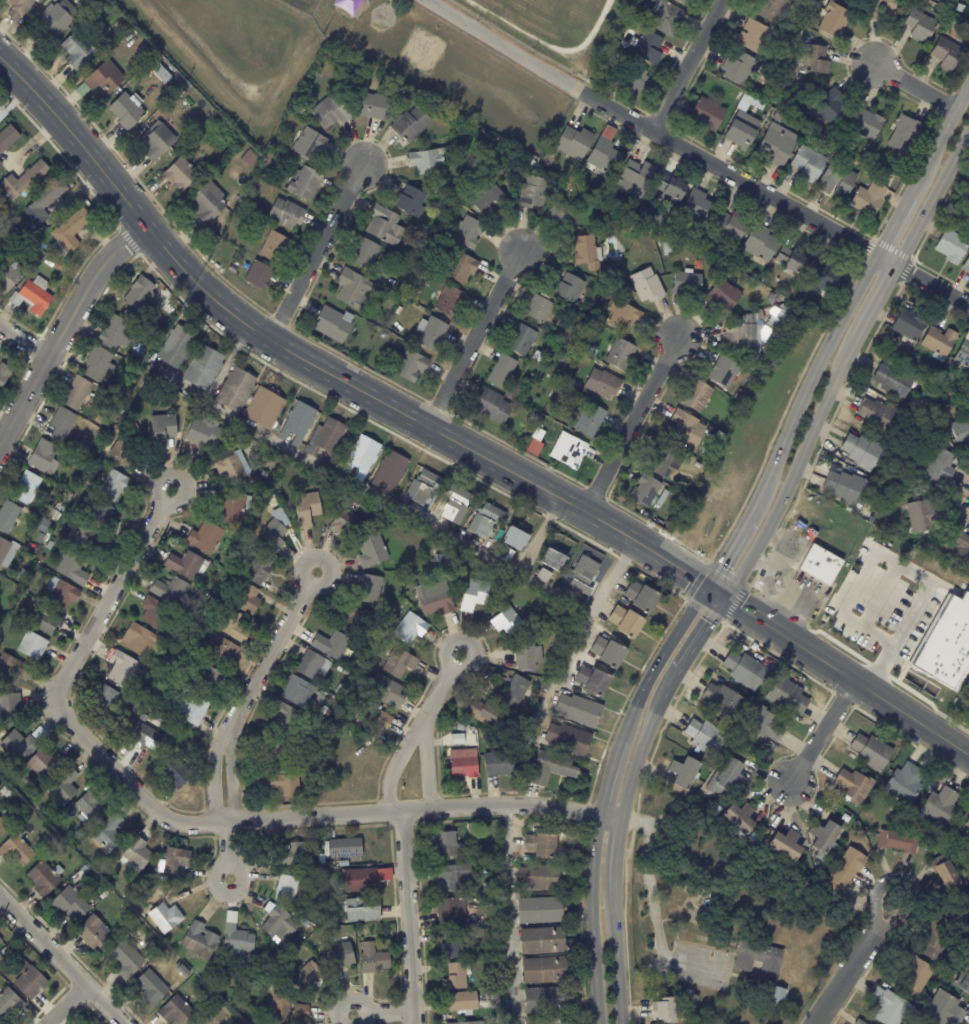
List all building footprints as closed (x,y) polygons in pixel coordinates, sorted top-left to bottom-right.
[(13,8),(3,0),(38,0),(24,16),(23,16),(17,23),(8,15),(13,8)] [(683,13),(669,38),(647,26),(651,19),(654,12),(655,13),(661,0),(683,12),(683,13)] [(686,8),(672,0),(691,0),(686,8)] [(757,2),(758,0),(784,0),(771,25),(750,13),(756,2),(757,2)] [(862,21),(862,0),(893,0),(892,18),(877,18),(877,21),(862,21)] [(909,37),(907,36),(910,30),(901,25),(910,8),(905,6),(908,0),(918,5),(915,11),(935,21),(923,44),(909,37)] [(61,4),(77,18),(50,48),(39,37),(46,30),(44,28),(47,24),(40,17),(53,3),(55,5),(59,1),(61,4)] [(850,15),(836,40),(816,29),(826,12),(823,10),(828,2),(850,15)] [(957,4),(964,7),(962,13),(955,11),(957,4)] [(742,27),(747,18),(770,30),(756,54),(734,42),(742,27)] [(966,23),(968,25),(968,37),(967,40),(959,35),(966,23)] [(79,73),(69,62),(72,59),(69,56),(70,55),(62,45),(80,28),(101,50),(84,65),(85,67),(79,73)] [(662,40),(655,52),(661,55),(654,67),(629,54),(643,29),(662,40)] [(950,42),(963,49),(949,73),(938,67),(942,61),(930,54),(940,36),(950,42)] [(825,47),(824,62),(829,62),(828,74),(800,71),(803,45),(825,47)] [(721,65),(726,56),(731,58),(736,49),(761,63),(755,74),(749,71),(740,87),(716,73),(721,65)] [(166,63),(160,68),(155,62),(161,57),(166,63)] [(102,86),(101,85),(95,90),(86,80),(111,58),(128,78),(109,95),(102,86)] [(169,82),(158,72),(164,65),(175,76),(169,82)] [(636,98),(614,86),(622,71),(627,73),(632,65),(648,73),(643,82),(644,83),(636,98)] [(91,92),(84,98),(77,90),(86,82),(93,90),(91,92)] [(834,89),(843,97),(839,102),(845,108),(828,127),(823,122),(821,124),(813,116),(815,114),(811,110),(832,87),(834,89)] [(134,98),(148,113),(130,131),(120,121),(122,120),(110,107),(127,91),(134,98)] [(383,122),(353,116),(357,93),(371,95),(372,94),(382,96),(382,97),(388,99),(383,122)] [(347,117),(348,119),(338,126),(334,121),(321,130),(303,105),(313,97),(317,103),(329,94),(347,117)] [(701,127),(686,119),(699,96),(725,111),(713,133),(701,127)] [(745,107),(741,104),(745,97),(749,100),(745,107)] [(431,122),(408,144),(390,125),(405,111),(407,114),(416,106),(431,122)] [(859,108),(873,116),(874,114),(884,120),(872,142),(860,136),(857,141),(843,133),(857,107),(859,108)] [(776,111),(783,115),(778,123),(771,119),(776,111)] [(739,114),(759,125),(745,151),(723,139),(737,113),(739,114)] [(911,120),(921,125),(904,157),(884,146),(894,129),(891,127),(898,114),(906,119),(907,117),(911,120)] [(779,170),(768,164),(769,162),(754,153),(771,122),(798,137),(780,171),(779,170)] [(153,162),(143,152),(148,147),(140,140),(156,124),(159,128),(164,123),(180,140),(155,165),(153,162)] [(22,137),(0,157),(0,135),(11,125),(22,137)] [(607,126),(616,131),(610,142),(613,144),(610,149),(622,156),(607,181),(593,173),(596,169),(584,162),(599,136),(600,137),(606,126),(607,126)] [(322,140),(308,162),(289,150),(303,127),(323,139),(322,140)] [(566,128),(578,135),(582,129),(594,137),(578,162),(553,147),(565,127),(566,128)] [(797,178),(796,177),(798,172),(787,166),(799,144),(825,159),(811,185),(797,178)] [(240,147),(243,150),(238,155),(235,152),(240,147)] [(415,176),(413,167),(407,168),(405,155),(446,149),(447,157),(440,158),(441,165),(438,165),(439,172),(415,176)] [(486,157),(479,169),(471,164),(478,152),(486,157)] [(174,185),(164,175),(183,156),(202,175),(183,194),(174,185)] [(11,175),(12,174),(18,180),(27,172),(25,171),(29,167),(31,169),(41,158),(53,171),(43,180),(45,182),(40,188),(37,185),(30,192),(26,189),(15,200),(0,185),(11,175)] [(628,161),(640,167),(642,162),(655,169),(639,201),(624,193),(623,195),(611,189),(626,160),(628,161)] [(857,176),(844,199),(817,185),(831,161),(857,176)] [(321,177),(307,205),(282,192),(288,181),(292,183),(301,166),(321,177)] [(662,174),(675,180),(677,177),(683,180),(681,184),(686,186),(675,207),(660,199),(662,195),(660,194),(661,191),(654,187),(661,173),(662,174)] [(71,188),(46,209),(52,216),(40,227),(26,210),(37,201),(34,197),(61,175),(71,188)] [(530,210),(515,206),(521,184),(523,185),(526,175),(548,182),(541,209),(535,207),(534,211),(530,210)] [(228,199),(225,202),(229,205),(209,226),(199,216),(201,214),(194,207),(197,204),(192,199),(210,180),(229,199),(228,199)] [(885,189),(886,190),(881,200),(882,200),(871,219),(857,211),(857,210),(848,205),(858,187),(866,191),(871,182),(885,189)] [(412,218),(412,219),(389,206),(396,194),(398,195),(404,184),(425,195),(419,207),(423,209),(417,220),(412,218)] [(501,208),(485,221),(471,205),(494,185),(508,202),(501,208)] [(693,188),(707,195),(704,201),(716,207),(705,227),(676,213),(689,186),(693,188)] [(961,192),(968,196),(968,209),(968,211),(955,204),(961,192)] [(304,213),(293,233),(264,217),(274,198),(283,202),(284,200),(304,212),(304,213)] [(573,222),(565,232),(553,221),(552,223),(543,215),(560,198),(569,206),(568,207),(579,217),(573,222)] [(637,206),(634,213),(626,210),(629,202),(637,206)] [(375,205),(398,218),(394,226),(402,231),(391,251),(360,235),(370,218),(365,215),(371,203),(375,205)] [(88,211),(94,219),(74,235),(81,243),(63,257),(53,244),(58,240),(52,232),(84,206),(88,211)] [(650,212),(660,217),(655,226),(636,215),(641,207),(650,212)] [(721,212),(732,219),(735,214),(748,222),(733,248),(707,232),(719,211),(721,212)] [(484,228),(479,235),(478,234),(475,239),(477,240),(471,251),(452,241),(456,233),(452,230),(457,221),(461,224),(465,216),(485,226),(484,228)] [(755,224),(780,238),(764,267),(752,260),(754,257),(740,249),(754,223),(755,224)] [(945,227),(968,240),(968,243),(957,266),(948,261),(943,258),(944,256),(933,249),(945,227)] [(287,241),(288,241),(275,265),(256,255),(268,231),(287,241)] [(669,243),(670,256),(662,257),(661,247),(659,247),(658,241),(655,241),(655,234),(660,233),(661,241),(663,241),(663,243),(669,243)] [(598,249),(599,249),(600,262),(597,262),(598,271),(586,273),(586,265),(572,266),(571,258),(574,257),(574,253),(566,254),(565,239),(592,236),(593,249),(598,249)] [(382,249),(369,273),(348,261),(349,258),(348,258),(351,253),(352,254),(353,251),(355,245),(356,245),(360,237),(382,249)] [(416,248),(420,241),(427,245),(422,252),(416,248)] [(11,261),(3,254),(10,247),(17,253),(11,261)] [(791,253),(792,253),(793,250),(808,258),(798,278),(782,269),(783,266),(775,262),(782,248),(791,253)] [(479,265),(474,273),(471,271),(463,286),(444,275),(457,251),(479,264),(479,265)] [(961,268),(968,253),(968,272),(961,268)] [(728,254),(733,256),(729,263),(725,260),(728,254)] [(76,256),(80,260),(76,265),(72,261),(76,256)] [(7,292),(0,285),(0,264),(4,259),(12,267),(17,262),(24,269),(19,274),(24,278),(9,293),(7,292)] [(272,271),(262,291),(242,281),(253,260),(273,271),(272,271)] [(818,264),(826,268),(828,264),(840,270),(828,294),(822,292),(820,296),(808,290),(810,285),(804,282),(815,262),(818,264)] [(228,266),(235,270),(232,274),(225,270),(228,266)] [(342,268),(349,271),(349,272),(374,285),(359,314),(333,300),(339,288),(333,284),(341,267),(342,268)] [(663,296),(648,303),(646,300),(639,303),(627,277),(648,268),(652,276),(654,275),(663,296)] [(607,271),(614,274),(611,279),(605,276),(607,271)] [(758,275),(756,280),(750,276),(753,272),(758,275)] [(422,276),(417,285),(411,281),(415,273),(422,276)] [(585,283),(573,306),(550,295),(557,281),(560,282),(564,273),(585,283)] [(683,274),(701,275),(700,298),(688,296),(688,294),(684,293),(684,297),(672,296),(674,273),(683,274)] [(143,276),(157,287),(153,292),(159,296),(153,304),(147,300),(138,312),(124,300),(133,290),(131,289),(142,275),(143,276)] [(41,318),(32,311),(34,308),(24,302),(19,309),(9,302),(16,292),(20,295),(29,281),(34,284),(39,276),(51,285),(46,292),(55,298),(41,318)] [(721,308),(716,304),(712,308),(703,300),(721,280),(734,292),(735,291),(742,296),(727,313),(721,308)] [(465,295),(452,320),(432,310),(445,285),(465,295)] [(541,298),(553,305),(543,325),(523,314),(533,294),(541,298)] [(409,301),(405,308),(401,306),(404,299),(409,301)] [(642,315),(638,323),(634,321),(627,334),(608,323),(613,313),(609,310),(616,299),(643,314),(642,315)] [(317,316),(323,306),(343,317),(345,312),(353,317),(350,324),(351,325),(340,346),(310,329),(317,316)] [(793,313),(780,333),(766,324),(770,317),(767,315),(770,310),(775,313),(778,306),(784,310),(785,308),(793,313)] [(913,342),(889,329),(901,306),(914,313),(916,310),(927,316),(914,342),(913,342)] [(97,340),(104,328),(105,329),(114,314),(131,323),(125,332),(133,336),(126,348),(118,344),(115,350),(97,340)] [(760,321),(759,357),(732,356),(733,354),(726,354),(726,352),(722,352),(723,343),(728,343),(729,334),(723,334),(723,324),(736,325),(733,320),(752,314),(754,321),(760,321)] [(445,327),(447,328),(431,355),(413,344),(417,336),(411,333),(419,320),(424,323),(428,317),(445,327)] [(201,336),(202,337),(198,344),(200,345),(197,349),(196,348),(183,371),(159,357),(173,334),(171,333),(174,329),(176,330),(179,324),(201,336)] [(537,334),(523,358),(504,347),(509,338),(512,340),(514,335),(511,333),(516,324),(537,334)] [(932,326),(940,330),(938,334),(941,335),(943,332),(944,332),(946,328),(957,334),(944,358),(946,359),(944,364),(930,356),(933,352),(918,344),(929,325),(932,326)] [(951,361),(968,327),(968,370),(951,361)] [(635,348),(623,373),(602,362),(615,337),(636,347),(635,348)] [(87,375),(92,365),(88,362),(91,356),(90,355),(93,351),(94,351),(95,349),(94,348),(97,343),(117,354),(112,363),(115,365),(105,385),(87,375)] [(204,388),(185,378),(198,355),(197,354),(199,349),(202,351),(205,344),(228,356),(224,363),(226,364),(223,369),(222,369),(210,391),(204,388)] [(588,348),(590,349),(592,346),(597,348),(595,352),(596,353),(593,359),(585,355),(588,348)] [(429,362),(422,374),(416,371),(415,373),(417,374),(412,384),(393,373),(407,349),(429,361),(429,362)] [(511,372),(501,390),(484,381),(499,353),(516,362),(511,372)] [(556,363),(559,356),(566,359),(563,366),(556,363)] [(738,370),(725,392),(704,378),(719,356),(740,369),(738,370)] [(3,393),(0,391),(0,367),(4,362),(17,371),(3,393)] [(125,369),(128,362),(134,365),(131,372),(125,369)] [(915,376),(900,402),(887,395),(888,393),(878,387),(880,384),(871,379),(880,363),(888,368),(890,365),(901,371),(902,369),(915,376)] [(238,367),(260,378),(256,386),(258,386),(256,391),(254,390),(241,414),(217,401),(230,377),(229,377),(232,371),(234,373),(238,367)] [(622,384),(614,399),(610,398),(608,403),(582,390),(592,370),(600,375),(601,372),(622,383),(622,384)] [(88,396),(80,411),(63,402),(71,388),(74,390),(76,387),(72,386),(79,374),(95,384),(88,396)] [(944,378),(950,381),(947,387),(941,384),(944,378)] [(708,398),(699,414),(679,403),(685,393),(687,394),(690,390),(687,389),(693,379),(713,390),(708,398)] [(572,389),(565,386),(569,380),(575,384),(572,389)] [(267,390),(289,402),(273,431),(245,416),(262,387),(267,390)] [(501,427),(470,409),(483,387),(502,398),(500,401),(512,408),(501,427)] [(731,399),(737,390),(744,394),(738,403),(731,399)] [(899,411),(883,437),(870,430),(872,427),(861,421),(863,419),(854,413),(863,397),(873,402),(875,399),(884,405),(885,403),(899,411)] [(311,429),(300,449),(294,445),(299,435),(293,432),(287,441),(280,438),(301,400),(320,411),(311,429)] [(605,414),(592,439),(573,429),(587,403),(606,413),(605,414)] [(78,421),(66,444),(53,437),(58,427),(52,425),(61,406),(80,416),(78,421)] [(692,450),(666,436),(671,426),(673,427),(675,424),(668,420),(675,409),(698,422),(697,424),(704,428),(692,450)] [(540,416),(537,422),(529,418),(532,412),(540,416)] [(168,438),(167,438),(168,448),(155,449),(153,416),(176,414),(178,437),(168,438)] [(199,443),(188,439),(197,419),(204,421),(206,415),(222,422),(220,428),(227,431),(218,452),(199,443)] [(948,424),(968,416),(968,440),(955,445),(948,424)] [(98,417),(104,421),(102,425),(95,422),(98,417)] [(330,463),(323,460),(328,451),(322,448),(317,457),(305,451),(308,445),(309,445),(319,425),(324,427),(329,417),(349,427),(330,464),(330,463)] [(535,429),(543,433),(538,442),(529,438),(535,429)] [(588,447),(574,472),(548,458),(562,432),(588,446),(588,447)] [(238,444),(233,439),(241,433),(245,438),(238,444)] [(883,447),(868,473),(855,465),(856,463),(846,457),(847,454),(838,449),(848,433),(857,438),(859,435),(869,441),(870,439),(883,447)] [(139,462),(133,470),(111,454),(125,434),(147,450),(139,462)] [(356,479),(361,469),(356,466),(350,476),(343,472),(353,452),(351,451),(354,444),(356,445),(362,434),(384,446),(364,483),(356,479)] [(39,469),(29,463),(43,438),(61,447),(55,459),(62,463),(56,474),(49,470),(47,473),(39,469)] [(531,440),(542,446),(536,458),(524,452),(531,440)] [(658,444),(675,453),(672,458),(681,462),(676,472),(667,468),(661,479),(642,469),(656,443),(658,444)] [(954,456),(948,467),(954,470),(947,482),(942,479),(935,491),(913,479),(933,444),(954,456)] [(230,483),(227,475),(223,477),(217,464),(236,455),(235,453),(243,449),(254,474),(232,485),(230,483)] [(407,469),(391,498),(383,494),(389,484),(383,481),(378,491),(370,487),(380,467),(379,466),(383,459),(384,460),(389,449),(411,460),(407,469)] [(132,481),(125,493),(124,493),(119,502),(101,494),(114,468),(133,478),(132,481)] [(29,504),(14,496),(28,470),(45,479),(38,491),(42,493),(34,507),(29,504)] [(445,481),(442,486),(437,484),(434,490),(435,490),(429,501),(428,501),(425,507),(406,497),(415,480),(417,481),(419,477),(421,478),(425,470),(445,481)] [(865,480),(853,508),(839,502),(840,500),(830,496),(831,491),(821,487),(828,471),(838,475),(840,471),(851,476),(851,474),(865,480)] [(659,488),(645,510),(625,497),(632,487),(635,489),(637,485),(634,484),(641,473),(660,486),(659,488)] [(442,516),(452,497),(454,493),(449,490),(453,484),(476,497),(473,503),(470,501),(467,507),(470,509),(460,526),(442,516)] [(224,522),(226,505),(221,504),(222,491),(249,495),(249,496),(254,497),(252,510),(248,510),(248,512),(247,512),(245,526),(223,523),(224,522)] [(277,497),(271,503),(266,497),(273,491),(278,496),(277,497)] [(311,526),(301,528),(296,505),(298,505),(296,495),(317,491),(322,514),(310,516),(312,526),(311,526)] [(358,508),(353,505),(357,497),(362,501),(358,508)] [(118,524),(114,532),(88,519),(98,498),(117,508),(111,518),(119,522),(118,524)] [(10,534),(0,528),(0,514),(8,499),(24,508),(18,520),(10,534)] [(926,505),(927,508),(931,508),(934,519),(930,520),(932,529),(911,534),(905,503),(925,499),(926,505)] [(496,524),(493,529),(494,530),(491,535),(490,534),(487,540),(468,531),(477,513),(479,515),(486,502),(507,514),(504,519),(500,517),(496,524)] [(354,514),(367,521),(358,537),(349,532),(346,537),(331,529),(343,507),(354,514)] [(56,509),(62,514),(58,521),(51,516),(56,509)] [(378,509),(384,512),(381,517),(376,514),(378,509)] [(189,541),(195,530),(200,533),(208,519),(228,530),(214,555),(188,541),(189,541)] [(281,523),(291,532),(283,540),(287,545),(278,555),(255,534),(265,523),(269,526),(276,519),(281,523)] [(106,553),(100,563),(71,547),(84,523),(101,533),(95,544),(107,551),(106,553)] [(531,535),(526,547),(524,546),(521,551),(503,543),(511,525),(531,535)] [(961,533),(968,537),(968,542),(967,545),(968,546),(968,568),(966,573),(932,554),(944,532),(955,537),(958,531),(961,533)] [(388,550),(391,559),(365,570),(359,558),(365,554),(359,541),(380,532),(386,547),(387,546),(389,550),(388,550)] [(3,565),(0,570),(0,536),(13,543),(14,541),(22,545),(9,569),(8,568),(3,565)] [(51,541),(56,543),(52,550),(47,548),(51,541)] [(843,561),(829,587),(798,570),(813,544),(843,561)] [(517,553),(515,557),(517,559),(515,563),(512,561),(510,564),(500,557),(507,546),(517,553)] [(551,548),(567,557),(562,567),(560,566),(557,571),(542,563),(545,558),(543,557),(549,547),(551,548)] [(167,565),(173,553),(184,559),(189,550),(212,562),(204,577),(199,574),(196,581),(166,565),(167,565)] [(91,578),(86,588),(58,571),(70,551),(87,561),(82,570),(92,576),(91,578)] [(272,574),(268,581),(265,580),(263,585),(248,578),(262,551),(277,559),(273,567),(275,568),(272,574)] [(600,569),(596,576),(595,576),(589,587),(593,589),(589,596),(587,595),(582,605),(571,599),(577,589),(570,586),(575,578),(573,577),(575,571),(574,571),(583,554),(602,565),(600,569)] [(437,563),(437,555),(445,556),(445,563),(437,563)] [(232,559),(240,563),(236,572),(228,568),(232,559)] [(555,574),(550,584),(539,579),(540,576),(536,574),(539,568),(543,571),(545,568),(555,574)] [(28,571),(30,572),(25,579),(21,576),(25,569),(28,571)] [(386,581),(382,605),(360,601),(365,574),(386,578),(386,581)] [(152,592),(159,580),(170,586),(177,575),(194,585),(181,608),(152,592)] [(83,594),(77,604),(72,601),(66,611),(49,601),(54,593),(48,589),(55,577),(61,580),(62,579),(84,592),(83,594)] [(474,612),(462,610),(465,587),(469,588),(471,578),(491,582),(487,605),(475,603),(474,612)] [(261,593),(258,597),(264,601),(254,616),(233,604),(246,581),(262,590),(261,593)] [(658,605),(653,615),(633,605),(634,603),(623,597),(631,581),(644,588),(645,586),(663,595),(658,605)] [(454,613),(445,616),(443,611),(427,616),(421,597),(451,587),(459,611),(454,613)] [(963,590),(968,593),(968,656),(951,688),(909,664),(950,593),(958,598),(963,590)] [(146,602),(150,595),(172,607),(160,630),(143,620),(149,610),(143,607),(146,602)] [(205,611),(211,599),(219,603),(212,615),(205,611)] [(343,628),(348,618),(345,617),(354,601),(369,609),(354,635),(343,628)] [(643,631),(636,641),(619,629),(619,628),(608,620),(618,605),(629,613),(631,610),(649,621),(643,631)] [(497,628),(493,621),(512,606),(528,626),(513,638),(506,629),(501,633),(497,628)] [(64,625),(61,631),(58,629),(53,636),(28,623),(37,607),(65,623),(64,625)] [(252,635),(247,644),(218,628),(229,607),(245,615),(240,624),(254,631),(252,635)] [(431,630),(426,637),(421,633),(412,647),(395,635),(412,612),(433,627),(431,630)] [(142,656),(122,645),(134,622),(161,636),(161,638),(158,643),(156,643),(152,652),(147,649),(143,656),(142,656)] [(49,644),(40,662),(18,651),(28,631),(50,642),(49,644)] [(315,642),(319,635),(331,642),(337,631),(354,640),(342,663),(313,647),(315,642)] [(239,645),(243,648),(239,656),(236,655),(234,658),(231,657),(226,667),(204,656),(216,634),(239,645)] [(624,647),(630,651),(619,671),(600,660),(601,659),(589,652),(598,637),(610,644),(612,640),(624,647)] [(519,670),(519,663),(517,663),(516,647),(518,647),(518,639),(535,638),(536,647),(543,646),(544,661),(537,662),(538,669),(519,670)] [(421,662),(416,672),(409,668),(402,681),(384,671),(391,659),(390,659),(393,653),(394,654),(397,647),(422,661),(421,662)] [(185,648),(193,652),(188,662),(180,658),(185,648)] [(298,671),(304,658),(305,658),(310,649),(335,663),(326,678),(320,675),(317,681),(298,671)] [(116,667),(117,665),(111,662),(118,650),(143,664),(138,672),(140,673),(139,676),(137,675),(129,689),(110,678),(116,667)] [(742,653),(767,669),(752,692),(727,676),(730,671),(719,665),(728,650),(739,657),(742,653)] [(8,684),(0,680),(0,661),(5,652),(34,669),(33,670),(28,680),(14,672),(8,684)] [(161,662),(166,666),(163,671),(158,667),(161,662)] [(226,677),(222,683),(224,684),(217,697),(197,687),(208,666),(226,675),(226,677)] [(594,671),(596,672),(597,668),(615,677),(606,698),(586,690),(587,688),(575,682),(583,666),(594,671)] [(175,678),(180,670),(190,677),(185,684),(175,678)] [(384,675),(406,687),(402,694),(408,698),(401,710),(369,693),(380,673),(384,675)] [(503,700),(518,674),(534,683),(519,710),(503,700)] [(800,691),(798,694),(808,701),(799,715),(789,708),(785,713),(762,698),(777,674),(801,689),(800,691)] [(318,688),(311,700),(307,698),(302,707),(284,697),(287,691),(286,690),(295,675),(318,688)] [(96,689),(100,681),(122,693),(110,716),(91,706),(99,691),(96,689)] [(730,691),(745,700),(731,724),(706,708),(709,703),(699,697),(708,683),(718,689),(720,685),(730,691)] [(179,684),(186,688),(182,694),(175,690),(179,684)] [(343,684),(347,686),(342,696),(337,693),(343,684)] [(209,712),(200,728),(183,718),(184,717),(175,712),(188,689),(214,703),(209,712)] [(24,719),(0,721),(0,715),(0,695),(22,693),(22,695),(24,719)] [(324,694),(329,697),(326,702),(319,698),(322,693),(324,694)] [(580,696),(606,707),(597,730),(567,718),(568,715),(558,711),(564,694),(574,698),(576,694),(580,696)] [(369,699),(379,704),(377,709),(367,704),(369,699)] [(498,705),(515,715),(504,735),(468,713),(477,699),(487,705),(490,700),(498,705)] [(277,707),(281,701),(303,714),(290,735),(273,726),(279,716),(273,713),(277,707)] [(777,720),(775,723),(785,728),(776,743),(766,737),(763,741),(754,735),(752,737),(742,731),(758,704),(770,711),(768,713),(777,719),(777,720)] [(396,718),(389,730),(371,719),(375,713),(379,715),(382,710),(396,718)] [(688,743),(690,738),(681,733),(690,718),(700,724),(703,720),(726,735),(711,758),(688,743)] [(146,725),(167,737),(157,754),(147,748),(145,752),(133,744),(144,724),(146,725)] [(565,724),(596,735),(588,759),(557,748),(558,744),(548,740),(554,724),(564,728),(565,724)] [(32,736),(42,745),(23,766),(1,746),(16,730),(27,740),(31,736),(32,736)] [(878,773),(856,759),(859,755),(847,747),(856,733),(866,739),(869,735),(893,750),(878,773)] [(454,735),(466,734),(467,744),(455,745),(454,735)] [(266,757),(267,739),(290,740),(288,765),(265,763),(266,757)] [(739,746),(736,752),(730,749),(733,743),(739,746)] [(59,754),(70,764),(50,785),(29,764),(44,748),(55,758),(59,754)] [(575,761),(574,766),(582,768),(581,771),(584,771),(583,774),(581,773),(579,779),(570,776),(570,777),(553,772),(549,788),(532,782),(541,749),(575,760),(575,761)] [(479,778),(470,779),(470,777),(452,778),(451,751),(478,750),(479,778)] [(499,776),(488,777),(485,754),(512,752),(514,775),(499,776)] [(178,789),(169,779),(170,778),(161,769),(175,756),(194,777),(180,791),(178,789)] [(695,772),(685,792),(670,784),(675,774),(668,770),(673,761),(680,765),(685,756),(699,764),(695,772)] [(737,762),(742,765),(737,772),(747,779),(734,799),(717,788),(714,794),(706,788),(714,776),(715,777),(729,756),(737,762)] [(908,763),(924,773),(917,783),(921,786),(908,806),(882,789),(895,768),(899,771),(906,761),(908,763)] [(81,776),(73,784),(81,793),(67,807),(48,788),(71,766),(81,776)] [(841,769),(850,775),(852,771),(863,778),(864,776),(874,782),(858,808),(847,801),(848,800),(838,794),(841,790),(831,783),(841,769)] [(265,788),(264,777),(302,775),(303,799),(282,801),(282,789),(265,790),(265,788)] [(943,787),(958,795),(952,805),(958,809),(945,829),(918,812),(930,792),(937,796),(943,786),(943,787)] [(92,791),(102,801),(101,803),(110,812),(96,826),(89,818),(84,822),(79,817),(83,813),(76,806),(92,790),(92,791)] [(749,805),(754,810),(746,818),(753,824),(742,837),(718,815),(730,803),(738,810),(745,802),(749,805)] [(847,826),(830,815),(836,805),(855,816),(848,827),(847,826)] [(124,821),(126,824),(116,834),(125,842),(111,856),(93,838),(117,814),(124,821)] [(968,814),(968,815),(968,837),(962,832),(961,834),(959,832),(960,831),(959,830),(962,827),(960,826),(968,814)] [(9,823),(0,834),(0,816),(9,823)] [(841,830),(826,854),(830,857),(825,863),(817,857),(819,853),(810,847),(816,838),(809,833),(815,823),(822,828),(827,821),(841,830)] [(8,862),(0,853),(0,851),(23,828),(28,833),(26,835),(22,839),(38,854),(25,868),(14,856),(8,862)] [(801,849),(791,864),(765,845),(775,832),(784,838),(790,828),(799,835),(793,843),(801,849)] [(82,829),(88,835),(83,839),(80,836),(79,837),(76,834),(82,829)] [(913,856),(902,853),(902,852),(888,849),(888,850),(875,847),(878,830),(916,838),(913,856)] [(458,831),(460,844),(464,844),(465,850),(460,851),(461,857),(438,860),(435,835),(458,831)] [(142,838),(149,843),(146,848),(154,854),(144,870),(123,856),(137,835),(142,838)] [(560,836),(559,859),(515,856),(516,843),(525,844),(526,835),(539,836),(540,835),(560,836)] [(363,857),(334,859),(333,841),(364,839),(365,857),(363,857)] [(278,867),(278,851),(291,850),(291,844),(313,843),(313,856),(308,856),(308,866),(278,867)] [(860,864),(841,893),(824,882),(847,847),(864,858),(860,864)] [(183,869),(181,876),(165,873),(170,848),(194,852),(191,868),(183,867),(183,869)] [(65,881),(46,900),(36,890),(39,887),(28,876),(45,860),(55,870),(60,865),(66,871),(61,876),(65,881)] [(939,885),(930,868),(944,860),(957,882),(943,890),(939,885)] [(441,887),(439,866),(475,863),(476,878),(468,878),(469,892),(447,893),(447,887),(441,887)] [(82,870),(87,865),(92,871),(88,876),(82,870)] [(562,867),(561,891),(531,890),(531,887),(520,887),(521,869),(531,869),(531,865),(562,866),(562,867)] [(393,869),(395,869),(396,881),(381,882),(381,886),(370,886),(370,892),(346,894),(344,871),(380,869),(380,870),(393,869)] [(301,884),(296,904),(277,900),(283,875),(302,879),(301,884)] [(134,883),(140,886),(138,891),(132,889),(134,883)] [(81,886),(87,892),(82,897),(93,908),(81,920),(71,910),(64,917),(52,904),(71,885),(76,890),(80,885),(81,886)] [(523,925),(521,899),(564,897),(564,900),(566,900),(567,921),(564,921),(564,923),(523,925)] [(442,928),(439,900),(467,898),(469,925),(442,928)] [(383,908),(384,921),(350,923),(349,900),(365,899),(366,906),(383,905),(383,908)] [(166,903),(171,910),(177,906),(187,919),(166,935),(151,915),(166,903)] [(270,917),(280,905),(282,907),(294,917),(292,920),(301,928),(295,936),(290,931),(283,940),(279,937),(276,940),(263,930),(272,918),(270,917)] [(240,913),(238,931),(250,933),(249,935),(258,936),(256,953),(247,953),(246,959),(223,957),(225,941),(227,941),(228,932),(227,932),(228,923),(228,924),(230,912),(240,913)] [(926,931),(936,913),(958,927),(943,953),(940,952),(934,963),(920,954),(926,944),(920,940),(926,931)] [(113,939),(98,954),(77,932),(96,914),(105,924),(101,928),(113,939)] [(197,920),(208,926),(206,930),(209,932),(209,931),(223,938),(210,962),(198,956),(199,953),(184,945),(197,920)] [(565,952),(565,953),(524,957),(522,931),(563,928),(564,930),(565,930),(567,951),(565,952)] [(448,934),(471,933),(472,959),(445,960),(444,946),(449,945),(448,934)] [(146,959),(148,962),(128,983),(118,973),(123,968),(110,954),(126,939),(146,959)] [(760,945),(783,951),(774,982),(758,978),(762,964),(753,961),(750,973),(732,969),(740,939),(760,945)] [(376,945),(376,953),(393,952),(394,969),(377,970),(377,973),(363,974),(362,954),(364,954),(363,942),(375,941),(376,945)] [(359,965),(331,972),(325,950),(338,947),(337,946),(346,944),(353,942),(359,965)] [(933,970),(918,994),(897,982),(912,957),(933,970)] [(567,981),(567,983),(525,985),(524,960),(566,958),(567,981)] [(52,983),(34,1002),(16,985),(25,974),(18,967),(24,960),(32,967),(33,966),(52,983)] [(326,973),(328,975),(308,994),(294,980),(305,969),(304,969),(311,962),(311,963),(314,961),(326,973)] [(470,990),(445,992),(444,980),(452,980),(451,964),(467,963),(467,964),(472,964),(473,975),(469,976),(470,990)] [(262,965),(266,970),(261,975),(257,970),(262,965)] [(954,988),(968,966),(968,993),(965,990),(962,993),(954,988)] [(161,979),(172,990),(175,987),(179,991),(174,995),(172,993),(155,1010),(142,997),(148,991),(138,981),(151,969),(161,979)] [(771,987),(784,990),(780,1008),(765,1005),(770,986),(771,987)] [(2,1022),(0,1020),(0,997),(10,987),(29,1006),(27,1008),(20,1015),(14,1010),(2,1022)] [(569,1011),(569,1012),(528,1016),(526,991),(568,987),(570,1010),(569,1011)] [(904,1016),(899,1023),(870,1023),(880,1005),(869,999),(875,987),(912,1007),(906,1017),(904,1016)] [(964,1015),(958,1023),(945,1023),(936,1023),(916,1011),(924,998),(929,1002),(938,988),(959,1002),(956,1006),(966,1012),(964,1015)] [(461,1017),(460,1012),(447,1013),(446,995),(479,992),(480,1011),(474,1011),(475,1016),(461,1017)] [(199,1014),(189,1023),(181,1023),(175,1019),(170,1023),(159,1013),(178,993),(185,1000),(199,1014)] [(292,1016),(292,1023),(268,1023),(269,1011),(275,1011),(275,995),(293,995),(292,1013),(293,1013),(293,1016),(292,1016)] [(672,1019),(673,1023),(658,1023),(657,1021),(650,1022),(648,1003),(656,1002),(656,999),(676,997),(678,1018),(672,1019)] [(310,1008),(309,1021),(295,1020),(295,1005),(310,1005),(310,1008)] [(569,1016),(570,1023),(527,1023),(527,1020),(569,1016)]
